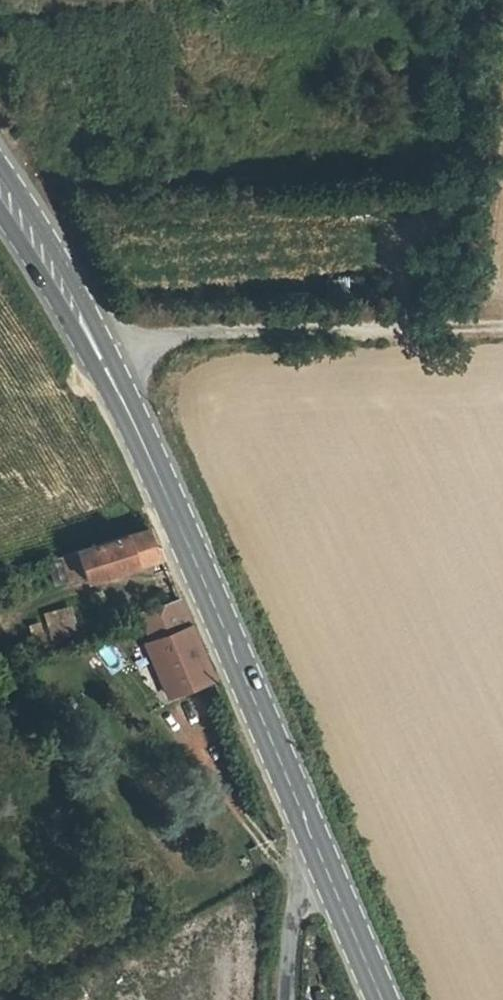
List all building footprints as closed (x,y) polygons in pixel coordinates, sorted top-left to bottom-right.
[(85,576),(159,549),(148,523),(47,556),(55,580),(83,570),(85,576)] [(153,656),(167,690),(211,672),(177,592),(145,604),(157,631),(152,635),(160,652),(153,656)]
